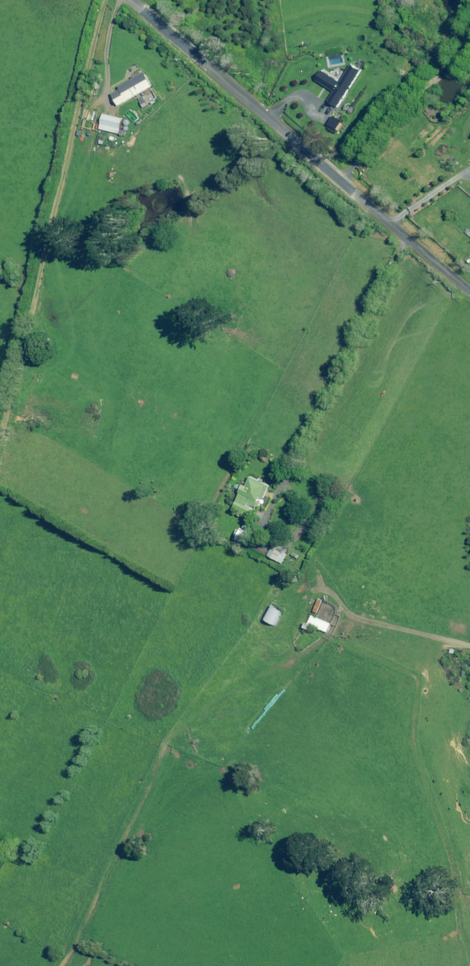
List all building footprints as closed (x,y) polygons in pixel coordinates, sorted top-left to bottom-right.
[(333,107),(358,71),(347,63),(335,80),(318,69),(311,80),(329,93),(324,101),(333,107)] [(148,85),(141,72),(105,91),(111,104),(148,85)] [(118,117),(100,113),(96,129),(115,133),(118,117)] [(337,121),(329,115),(322,126),(330,132),(337,121)] [(249,514),(252,508),(249,507),(251,504),(257,507),(261,497),(263,497),(269,484),(250,476),(246,486),(243,485),(234,508),(249,514)] [(244,522),(237,540),(250,545),(256,529),(254,528),(255,526),(244,522)] [(285,553),(287,550),(283,548),(284,546),(275,541),(268,555),(282,563),(287,554),(285,553)] [(275,625),(282,611),(271,605),(263,618),(275,625)] [(308,623),(306,622),(304,627),(309,629),(311,625),(327,632),(331,624),(312,615),(308,623)]
